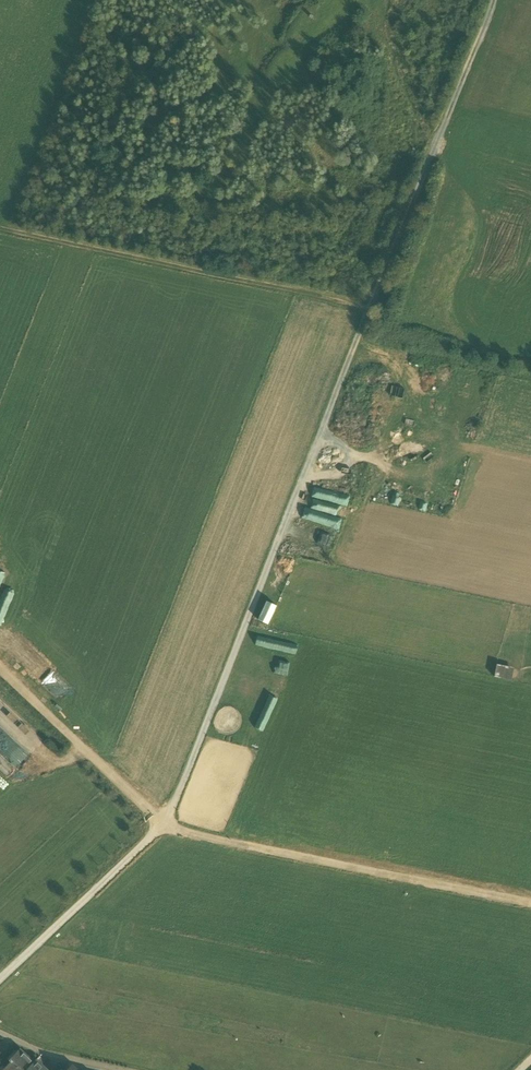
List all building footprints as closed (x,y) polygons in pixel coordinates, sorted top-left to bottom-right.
[(314,486),(306,520),(341,529),(349,495),(314,486)] [(333,549),(337,538),(320,530),(315,541),(333,549)] [(3,589),(12,592),(21,570),(12,567),(3,589)] [(301,577),(320,582),(322,572),(303,567),(301,577)] [(270,624),(279,604),(268,599),(259,619),(270,624)] [(275,638),(272,648),(296,654),(298,644),(275,638)] [(499,663),(495,675),(513,680),(516,667),(499,663)] [(8,779),(45,741),(0,698),(0,771),(8,779)] [(255,732),(264,734),(269,715),(260,712),(255,732)] [(21,1048),(10,1060),(11,1062),(6,1067),(9,1069),(27,1069),(35,1061),(21,1048)] [(36,1060),(35,1061),(27,1069),(47,1069),(36,1060)]
